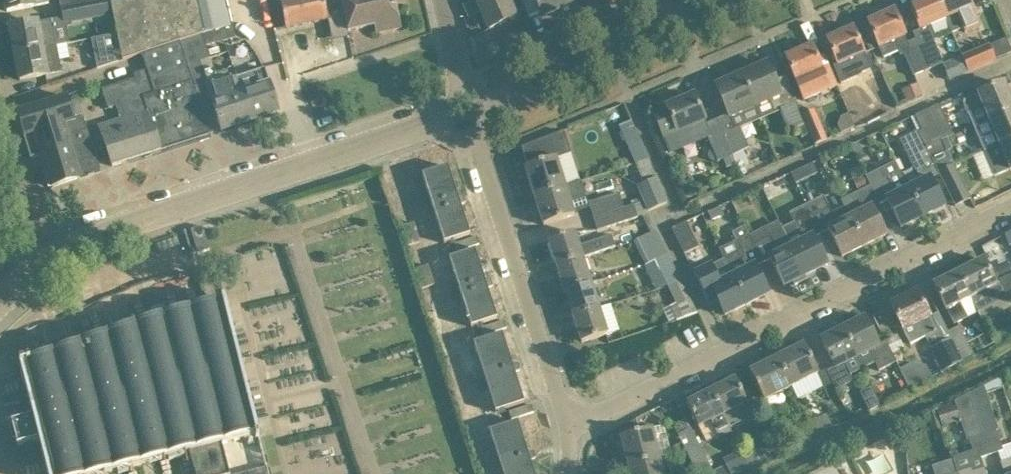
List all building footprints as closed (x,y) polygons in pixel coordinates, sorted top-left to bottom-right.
[(7,11),(34,6),(49,3),(48,0),(5,0),(7,11)] [(106,0),(59,0),(61,9),(106,0)] [(61,9),(64,22),(109,14),(107,0),(106,0),(61,9)] [(142,54),(181,41),(188,64),(201,60),(202,61),(211,58),(207,45),(235,38),(226,0),(127,0),(110,3),(123,60),(142,54)] [(329,20),(326,0),(290,0),(282,1),(287,28),(329,20)] [(329,20),(332,35),(349,32),(342,0),(326,0),(329,20)] [(349,32),(377,26),(378,33),(400,29),(395,7),(407,4),(406,0),(342,0),(349,32)] [(490,29),(515,18),(508,3),(514,0),(477,0),(490,29)] [(543,15),(574,2),(573,0),(536,0),(543,15)] [(916,39),(929,69),(943,63),(934,40),(937,39),(931,25),(946,18),(938,0),(916,0),(909,3),(920,29),(921,29),(913,33),(916,39)] [(946,18),(952,33),(963,28),(966,34),(980,28),(969,0),(938,0),(946,18)] [(929,69),(916,39),(908,43),(905,36),(894,10),(868,21),(884,58),(899,51),(901,54),(904,53),(913,76),(929,69)] [(14,39),(16,53),(57,46),(52,20),(37,22),(30,23),(10,27),(13,39),(14,39)] [(834,65),(839,78),(859,69),(860,72),(870,68),(864,53),(865,53),(853,27),(827,39),(837,63),(834,65)] [(92,39),(97,68),(118,64),(113,35),(92,39)] [(134,73),(148,69),(156,92),(168,88),(186,142),(211,134),(196,86),(188,64),(181,41),(142,54),(147,68),(134,73)] [(786,56),(794,75),(805,100),(839,85),(825,54),(817,57),(812,45),(786,56)] [(57,46),(16,53),(19,67),(18,68),(20,80),(47,75),(47,74),(62,72),(57,46)] [(962,57),(964,61),(969,71),(995,60),(988,46),(962,57)] [(205,72),(202,61),(201,60),(188,64),(196,86),(206,83),(221,131),(250,121),(233,68),(216,74),(214,69),(205,72)] [(768,64),(742,75),(755,106),(781,95),(768,64)] [(234,68),(233,68),(250,121),(279,112),(265,68),(237,77),(234,68)] [(135,77),(125,81),(149,154),(186,142),(168,88),(156,92),(148,69),(134,73),(135,77)] [(755,106),(742,75),(716,86),(729,117),(755,106)] [(149,154),(125,81),(102,88),(108,108),(116,106),(120,119),(99,125),(112,166),(149,154)] [(902,90),(908,102),(923,95),(918,83),(902,90)] [(963,101),(968,113),(983,106),(989,120),(1010,110),(1010,99),(1004,83),(986,91),(978,95),(963,101)] [(705,120),(703,113),(695,95),(666,107),(667,108),(654,113),(664,137),(705,120)] [(17,112),(30,158),(42,155),(52,187),(101,171),(95,152),(84,117),(76,119),(68,96),(47,103),(17,112)] [(801,136),(810,133),(802,115),(797,101),(780,108),(790,130),(797,127),(801,136)] [(923,130),(918,132),(925,147),(941,140),(953,135),(939,104),(915,115),(923,130)] [(802,115),(810,133),(815,144),(827,139),(815,110),(802,115)] [(974,126),(984,151),(1010,139),(1010,110),(989,120),(974,126)] [(720,125),(737,164),(738,167),(749,163),(743,150),(749,147),(737,118),(720,125)] [(737,164),(720,125),(717,119),(702,126),(713,149),(710,152),(708,156),(710,160),(713,161),(717,161),(723,159),(727,168),(737,164)] [(628,148),(635,163),(648,158),(632,121),(619,126),(628,148)] [(525,167),(535,196),(566,186),(580,181),(564,131),(523,147),(529,166),(525,167)] [(921,183),(909,189),(923,216),(944,205),(931,179),(939,175),(937,172),(931,159),(925,147),(918,132),(917,131),(900,139),(912,164),(912,165),(921,183)] [(984,151),(995,176),(1010,170),(1010,169),(1010,139),(984,151)] [(947,151),(941,140),(925,147),(931,159),(947,151)] [(937,172),(939,175),(940,174),(950,196),(966,188),(957,170),(977,161),(975,155),(955,164),(937,172)] [(634,186),(643,182),(656,176),(648,158),(635,163),(626,167),(634,186)] [(866,176),(870,185),(879,203),(887,200),(901,227),(923,216),(909,189),(895,161),(866,176)] [(859,191),(869,186),(863,174),(853,179),(859,191)] [(644,200),(641,201),(646,212),(649,211),(667,203),(656,176),(643,182),(644,184),(638,186),(644,200)] [(566,186),(535,196),(544,225),(575,215),(570,200),(586,195),(582,181),(580,181),(566,186)] [(841,200),(845,207),(864,246),(886,235),(872,207),(879,203),(870,185),(869,186),(859,191),(841,200)] [(589,202),(594,217),(624,208),(619,192),(589,202)] [(457,193),(413,208),(440,292),(484,277),(457,193)] [(823,195),(807,204),(821,233),(829,229),(843,257),(864,246),(845,207),(832,213),(823,195)] [(624,208),(594,217),(598,230),(637,217),(646,214),(646,212),(641,201),(624,208)] [(794,222),(782,228),(805,275),(827,264),(813,237),(821,233),(807,204),(789,212),(794,222)] [(720,207),(708,212),(711,220),(723,214),(720,207)] [(778,221),(749,236),(753,244),(762,262),(770,258),(784,286),(794,281),(796,285),(807,279),(805,276),(805,275),(782,228),(778,221)] [(699,247),(686,222),(672,229),(685,254),(699,247)] [(719,249),(724,259),(747,304),(769,293),(755,266),(762,262),(753,244),(749,236),(745,226),(733,232),(737,240),(719,249)] [(557,266),(583,258),(616,247),(612,235),(579,246),(574,232),(549,240),(557,266)] [(634,241),(646,265),(668,256),(655,232),(634,241)] [(660,271),(668,287),(681,281),(668,256),(646,265),(651,275),(660,271)] [(557,266),(565,291),(591,283),(583,258),(557,266)] [(747,304),(724,259),(694,274),(709,304),(718,300),(725,315),(747,304)] [(983,259),(959,272),(971,297),(979,312),(1008,298),(1000,282),(996,284),(992,277),(983,259)] [(999,280),(1010,275),(1010,271),(1007,263),(994,269),(999,280)] [(959,272),(934,284),(943,302),(947,310),(954,324),(968,317),(961,303),(971,297),(959,272)] [(681,281),(668,287),(676,303),(671,306),(678,320),(697,313),(681,281)] [(565,291),(574,317),(599,308),(591,283),(565,291)] [(917,292),(892,305),(900,323),(911,344),(936,331),(942,343),(952,338),(948,332),(938,312),(929,317),(917,292)] [(135,323),(168,457),(169,460),(176,459),(185,456),(184,453),(189,452),(196,473),(269,473),(259,435),(259,434),(224,299),(205,304),(172,312),(172,310),(166,312),(164,306),(151,309),(153,315),(147,317),(147,319),(135,323)] [(599,308),(574,317),(582,343),(608,334),(599,308)] [(843,329),(863,368),(863,369),(876,363),(880,371),(897,362),(887,341),(879,345),(865,318),(843,329)] [(0,368),(0,424),(11,422),(17,446),(0,450),(0,453),(8,473),(102,473),(117,470),(118,473),(134,469),(133,466),(142,464),(151,462),(168,457),(135,323),(102,335),(101,333),(96,335),(95,330),(83,334),(85,339),(80,341),(80,342),(19,363),(0,368)] [(863,368),(843,329),(841,326),(831,331),(833,334),(822,340),(835,367),(827,371),(836,390),(854,381),(850,374),(863,368)] [(960,326),(948,332),(952,338),(964,361),(974,356),(971,350),(960,326)] [(994,340),(996,345),(1010,338),(1006,328),(991,336),(994,340)] [(931,348),(931,349),(935,357),(943,372),(963,362),(964,361),(952,338),(942,343),(931,348)] [(804,344),(777,358),(792,387),(819,373),(804,344)] [(792,387),(777,358),(750,371),(764,400),(792,387)] [(1000,378),(969,394),(983,435),(999,430),(986,393),(1004,387),(1000,378)] [(736,379),(711,391),(723,415),(748,403),(736,379)] [(723,415),(711,391),(687,403),(699,427),(710,421),(719,439),(732,432),(723,415)] [(477,409),(498,473),(548,473),(522,394),(477,409)] [(983,435),(969,394),(954,402),(961,421),(966,437),(967,440),(969,439),(976,459),(990,455),(983,435)] [(937,410),(942,426),(959,421),(953,405),(937,410)] [(933,428),(943,429),(937,411),(929,415),(933,428)] [(826,415),(809,423),(816,436),(832,428),(826,415)] [(816,436),(809,423),(789,433),(795,446),(816,436)] [(621,437),(629,466),(660,458),(652,428),(621,437)] [(679,435),(690,456),(702,450),(691,428),(679,435)] [(761,448),(744,456),(751,469),(767,461),(761,448)] [(690,456),(699,473),(713,473),(713,472),(702,450),(690,456)] [(744,456),(726,465),(730,473),(741,473),(751,469),(744,456)] [(629,466),(631,473),(664,473),(660,458),(629,466)] [(1001,462),(1004,473),(1010,473),(1010,459),(1001,462)]
